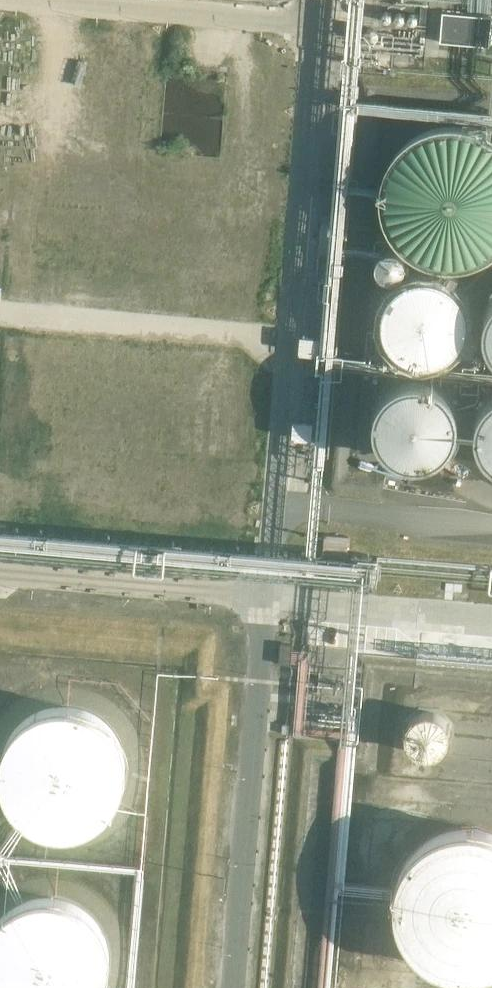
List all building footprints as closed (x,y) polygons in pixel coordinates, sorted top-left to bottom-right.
[(489,45),(491,19),(491,17),(443,12),(440,40),(489,45)] [(378,195),(379,207),(382,218),(387,228),(394,238),(402,246),(411,254),(421,259),(432,263),(443,265),(455,265),(466,263),(478,260),(488,255),(491,252),(491,135),(485,130),(474,125),(463,122),(451,121),(440,122),(428,125),(418,129),(408,135),(399,143),(391,152),(386,161),(381,172),(379,184),(378,195)] [(456,293),(454,290),(452,288),(449,286),(446,284),(443,282),(440,281),(437,280),(434,279),(431,278),(428,278),(424,277),(421,277),(418,278),(414,278),(411,279),(408,280),(405,282),(402,283),(399,285),(397,287),(394,290),(392,292),(390,295),(388,298),(386,300),(385,303),(384,307),(383,310),(382,313),(382,316),(382,320),(382,323),(382,326),(383,330),(384,333),(385,336),(387,339),(388,342),(390,345),(392,347),(395,350),(397,352),(400,354),(403,356),(406,357),(409,358),(412,360),(415,360),(418,361),(422,361),(425,361),(428,361),(432,360),(435,360),(438,359),(441,357),(444,356),(447,354),(450,352),(452,350),(455,348),(457,345),(459,343),(461,340),(462,337),(463,334),(464,330),(465,327),(466,324),(466,321),(466,317),(465,314),(465,311),(464,307),(463,304),(462,301),(460,298),(458,295),(456,293)] [(457,434),(458,426),(458,417),(456,410),(453,402),(449,395),(443,390),(436,385),(429,382),(421,380),(413,380),(405,381),(397,384),(390,388),(384,394),(379,400),(376,408),(374,415),(373,423),(374,431),(377,439),(380,446),(386,453),(392,458),(399,462),(407,464),(415,465),(423,464),(431,462),(438,459),(444,454),(450,448),(454,441),(457,434)] [(491,397),(488,401),(484,405),(482,410),(479,415),(478,420),(477,425),(476,431),(477,436),(478,442),(480,447),(482,452),(485,456),(489,460),(491,463),(491,397)] [(25,722),(22,724),(19,727),(17,730),(14,734),(12,737),(10,741),(8,744),(7,748),(5,752),(4,756),(3,760),(3,764),(3,768),(2,772),(3,776),(3,780),(4,784),(5,788),(6,792),(7,796),(9,799),(11,803),(13,806),(15,810),(18,813),(21,816),(24,819),(27,821),(30,824),(33,826),(37,828),(41,830),(44,832),(48,833),(52,834),(56,835),(60,835),(64,836),(68,836),(72,836),(76,835),(80,834),(84,834),(88,832),(92,831),(96,829),(99,827),(103,825),(106,823),(109,820),(112,818),(115,815),(118,812),(120,808),(123,805),(125,801),(126,798),(128,794),(129,790),(130,786),(131,782),(132,778),(132,774),(132,770),(132,766),(132,762),(131,758),(130,754),(129,750),(127,746),(126,743),(124,739),(122,736),(119,732),(117,729),(114,726),(111,723),(108,721),(105,718),(101,716),(98,714),(94,712),(90,711),(87,709),(83,708),(79,707),(75,707),(71,706),(66,706),(62,707),(58,707),(54,708),(50,709),(46,710),(43,711),(39,713),(35,715),(32,717),(29,719),(25,722)] [(406,734),(409,743),(414,749),(421,753),(429,754),(436,752),(443,748),(448,742),(450,733),(449,724),(444,716),(436,711),(427,710),(418,712),(411,718),(407,726),(406,734)] [(477,824),(462,824),(447,827),(434,832),(421,841),(411,851),(402,864),(397,878),(394,893),(395,908),(398,922),(405,936),(414,948),(425,958),(438,965),(452,970),(467,972),(482,970),(491,967),(491,828),(477,824)] [(111,984),(112,980),(113,976),(113,972),(114,968),(114,963),(114,959),(113,955),(113,951),(112,947),(110,943),(109,939),(107,935),(105,931),(103,927),(100,924),(97,921),(95,918),(91,915),(88,912),(85,910),(81,908),(77,906),(73,904),(69,902),(65,901),(61,900),(57,900),(53,899),(48,899),(44,899),(40,900),(36,901),(32,902),(28,903),(24,904),(20,906),(16,908),(12,910),(9,913),(6,916),(3,919),(0,922),(0,987),(109,987),(111,984)]
